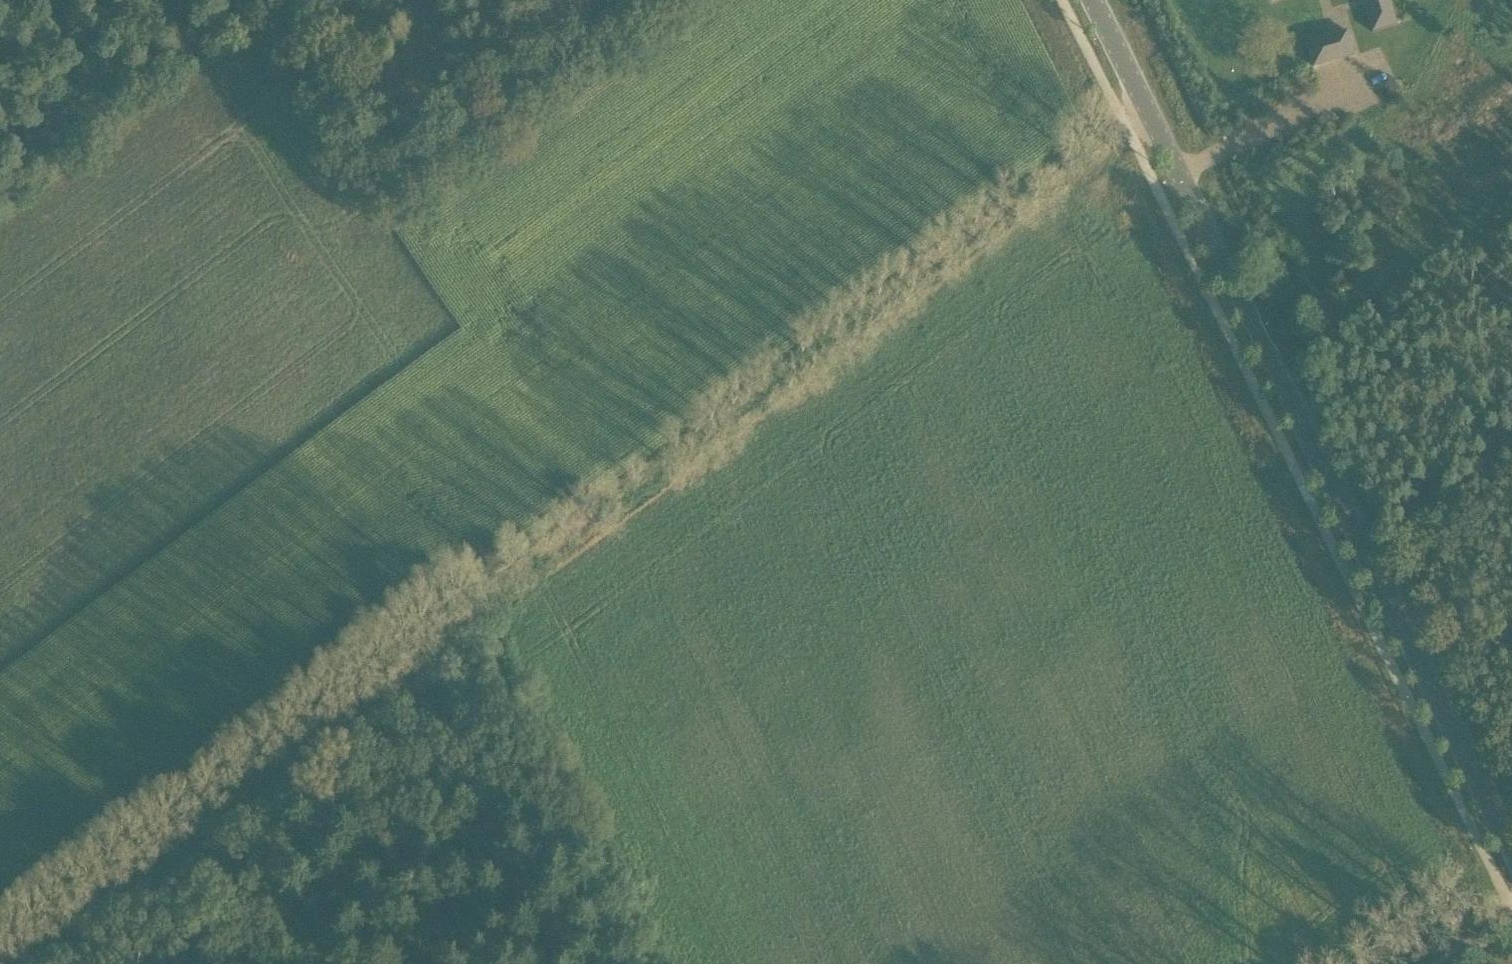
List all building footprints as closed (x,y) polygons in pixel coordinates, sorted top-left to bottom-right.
[(1370,34),(1396,25),(1388,0),(1358,0),(1370,34)] [(1348,30),(1304,39),(1309,66),(1353,58),(1348,30)]
